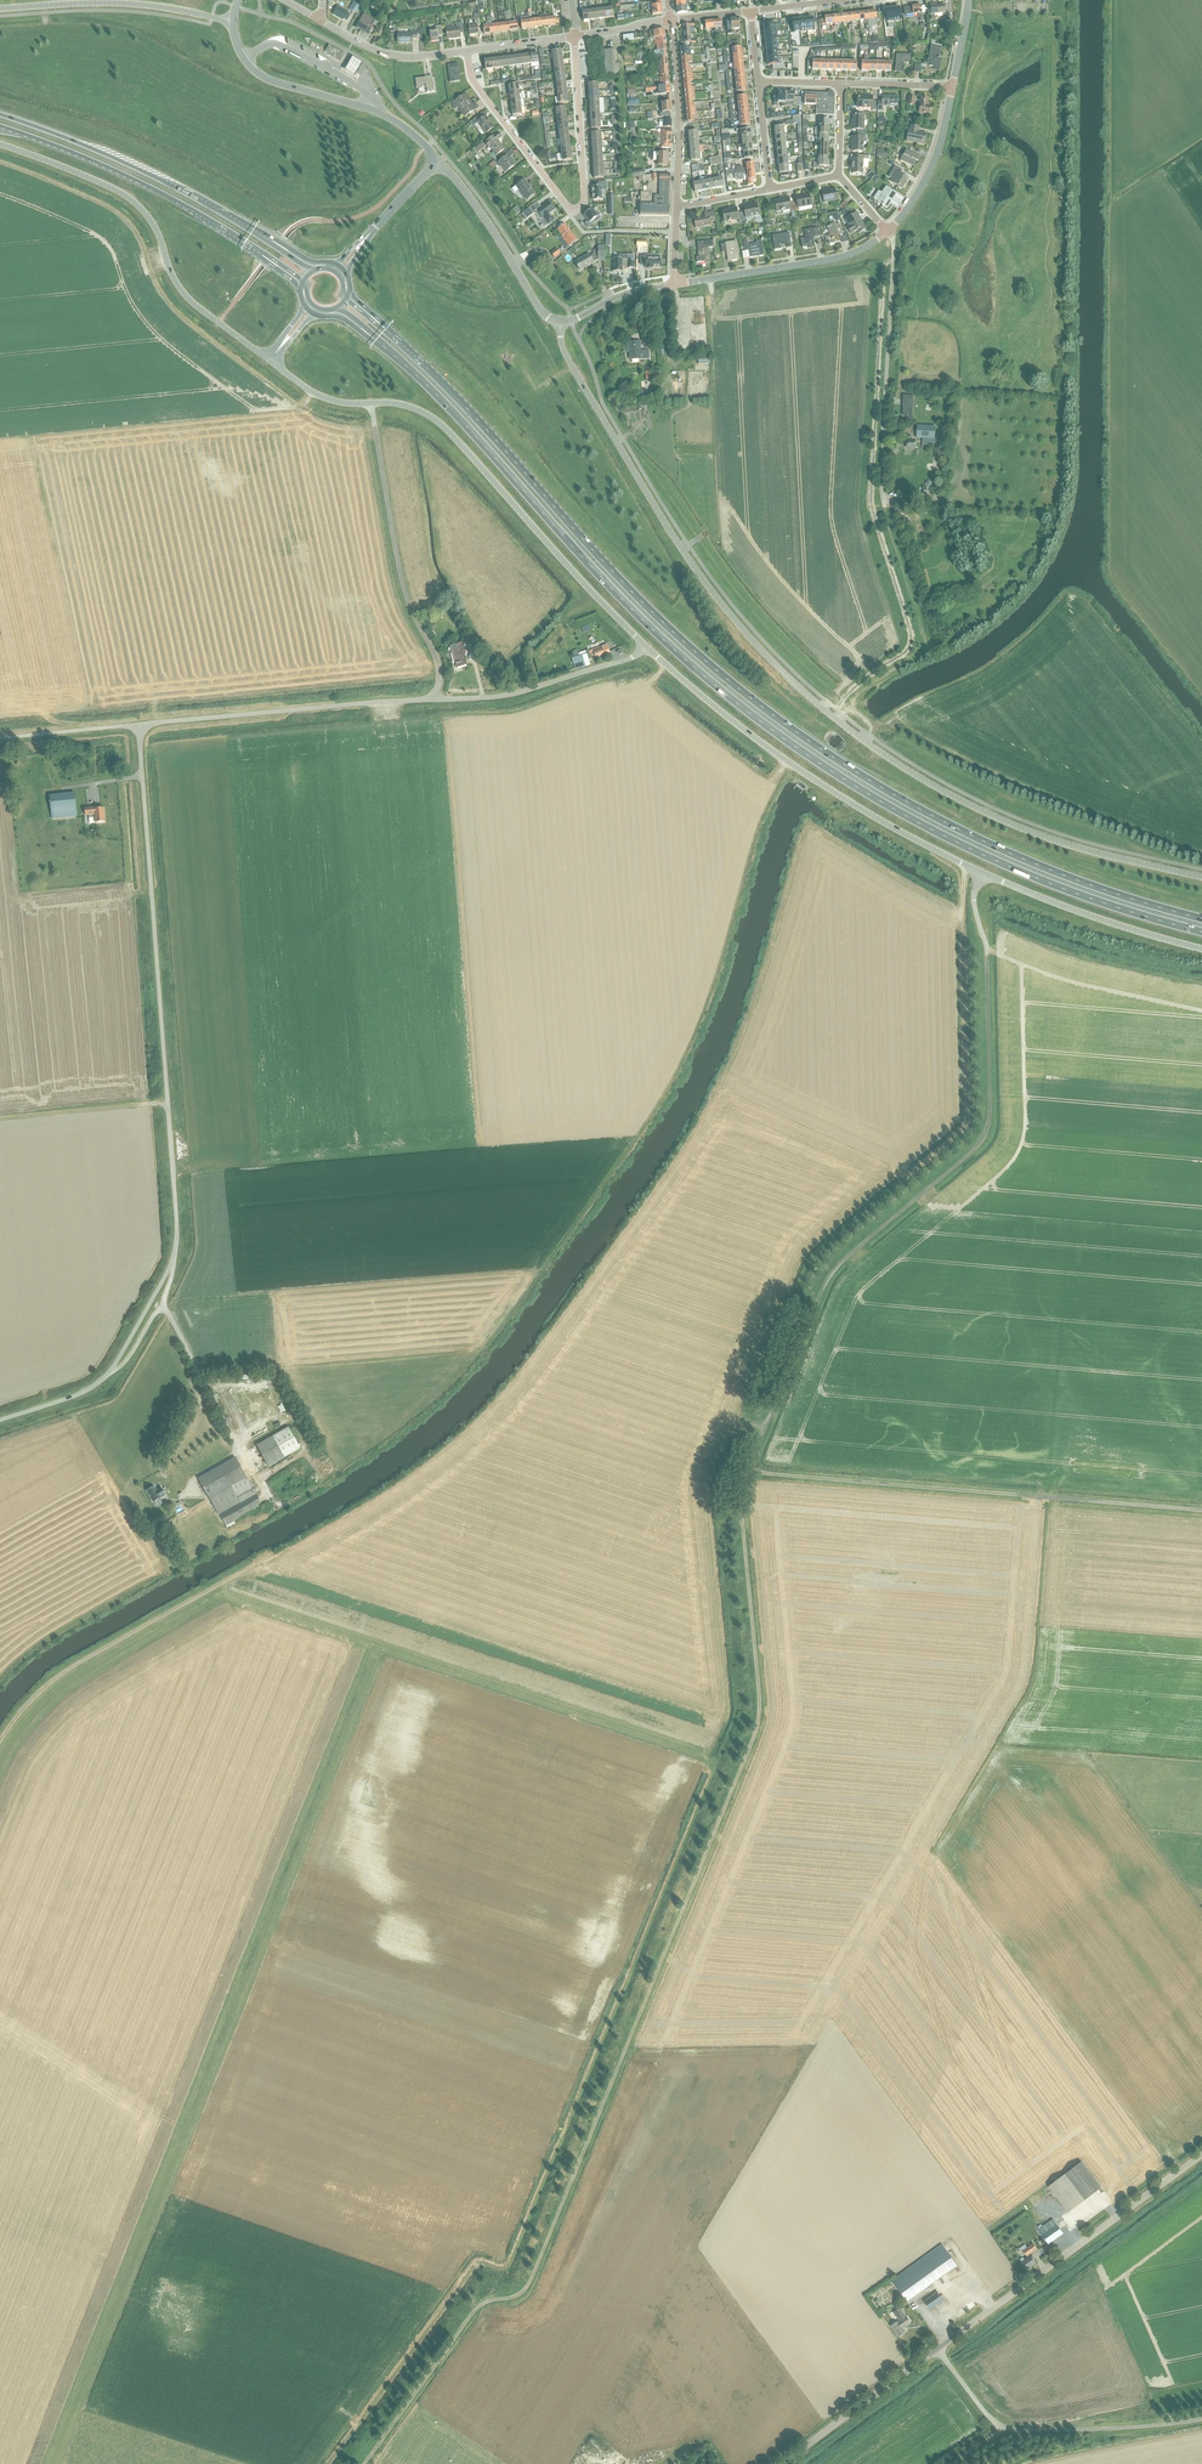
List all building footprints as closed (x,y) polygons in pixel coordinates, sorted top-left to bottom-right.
[(354,1),(350,9),(358,13),(362,5),(354,1)] [(661,1),(651,2),(648,3),(649,10),(652,10),(652,15),(662,14),(661,1)] [(630,4),(629,4),(625,4),(616,5),(616,8),(617,20),(624,19),(624,14),(620,15),(619,12),(620,12),(620,7),(631,7),(630,4)] [(930,4),(931,14),(945,13),(944,5),(934,6),(934,4),(930,4)] [(688,5),(676,6),(677,13),(687,12),(687,7),(688,7),(688,5)] [(920,6),(903,8),(904,16),(917,14),(917,17),(919,17),(920,21),(922,21),(920,6)] [(344,19),(347,21),(351,14),(338,7),(333,15),(343,20),(344,19)] [(612,8),(605,9),(606,18),(614,17),(612,8)] [(899,8),(892,9),(894,21),(901,20),(899,8)] [(605,9),(597,10),(599,19),(606,18),(605,9)] [(892,9),(886,9),(887,25),(894,24),(894,21),(892,9)] [(597,10),(590,11),(591,20),(599,19),(597,10)] [(591,20),(590,11),(582,12),(583,21),(591,20)] [(875,11),(867,12),(869,27),(869,30),(872,29),(872,26),(877,26),(875,11)] [(867,12),(858,13),(859,21),(864,20),(864,23),(865,23),(866,27),(869,27),(867,12)] [(468,24),(469,27),(470,35),(479,34),(478,26),(480,26),(479,13),(475,13),(475,14),(474,14),(475,23),(468,24)] [(550,13),(546,14),(547,26),(556,25),(556,24),(562,23),(561,18),(555,19),(555,17),(550,17),(550,13)] [(851,22),(859,21),(858,13),(850,14),(851,22)] [(542,19),(538,19),(539,27),(547,26),(546,14),(541,14),(542,19)] [(842,23),(851,22),(850,14),(841,15),(842,23)] [(362,28),(370,33),(374,26),(371,24),(373,20),(364,15),(357,28),(361,30),(362,28)] [(834,24),(842,23),(841,15),(833,16),(834,24)] [(491,22),(491,17),(491,16),(487,17),(487,22),(488,22),(489,26),(483,26),(484,34),(493,33),(492,25),(491,22)] [(825,25),(834,24),(833,16),(824,17),(825,19),(821,20),(821,25),(825,25)] [(526,17),(520,18),(521,21),(522,29),(530,28),(529,20),(529,17),(526,17)] [(726,20),(727,34),(734,33),(734,29),(740,29),(739,18),(730,19),(726,20)] [(812,18),(806,19),(807,31),(817,30),(816,23),(813,23),(812,18)] [(538,19),(529,20),(530,28),(539,27),(538,19)] [(713,28),(714,31),(714,35),(725,34),(724,26),(722,27),(721,20),(713,21),(713,28)] [(799,20),(792,20),(793,33),(800,32),(799,20)] [(463,21),(456,22),(456,26),(446,28),(448,39),(461,37),(460,32),(464,32),(463,21)] [(769,25),(764,26),(764,33),(777,31),(775,21),(768,22),(769,25)] [(517,22),(508,23),(509,31),(518,30),(517,22)] [(508,23),(500,24),(501,32),(509,31),(508,23)] [(689,25),(683,25),(684,34),(691,33),(690,27),(693,26),(694,26),(694,23),(689,24),(689,25)] [(500,24),(492,25),(493,33),(501,32),(500,24)] [(439,35),(443,35),(441,25),(435,26),(435,28),(429,29),(431,41),(439,40),(439,35)] [(417,38),(417,30),(410,30),(410,34),(398,34),(398,43),(413,43),(413,38),(417,38)] [(664,30),(650,31),(650,38),(652,38),(656,37),(665,37),(664,30)] [(691,33),(684,34),(685,43),(691,42),(691,44),(696,43),(695,40),(691,41),(691,33)] [(942,59),(942,58),(939,57),(941,46),(931,44),(927,63),(930,64),(930,66),(938,68),(940,59),(942,59)] [(325,51),(340,60),(343,54),(329,45),(325,51)] [(680,47),(681,56),(691,55),(690,49),(687,49),(687,46),(680,47)] [(732,48),(733,55),(742,54),(741,47),(732,48)] [(603,50),(605,75),(620,74),(619,64),(616,64),(615,49),(603,50)] [(552,51),(553,59),(562,58),(561,50),(552,51)] [(537,53),(530,54),(531,63),(538,62),(537,53)] [(530,54),(522,55),(523,64),(531,63),(530,54)] [(733,55),(734,63),(743,62),(742,54),(733,55)] [(910,63),(911,55),(896,54),(896,66),(895,66),(895,72),(904,72),(905,65),(904,65),(904,62),(910,63)] [(522,55),(515,56),(516,65),(523,64),(522,55)] [(681,56),(682,66),(688,65),(688,62),(691,62),(691,55),(681,56)] [(515,56),(507,57),(508,66),(516,65),(515,56)] [(507,57),(500,58),(501,67),(508,66),(507,57)] [(779,57),(767,59),(768,65),(772,65),(773,70),(783,69),(783,61),(780,61),(779,57)] [(809,61),(807,60),(807,68),(812,68),(812,69),(819,69),(820,60),(812,60),(812,57),(809,57),(809,61)] [(355,76),(362,64),(352,58),(345,70),(355,76)] [(500,58),(492,59),(493,68),(501,67),(500,58)] [(553,59),(554,67),(563,65),(562,58),(553,59)] [(657,67),(660,67),(668,67),(667,58),(656,59),(657,67)] [(493,68),(492,59),(485,60),(486,69),(493,68)] [(734,63),(734,70),(744,69),(743,62),(734,63)] [(448,65),(450,82),(460,81),(458,63),(448,65)] [(554,67),(555,74),(565,73),(563,65),(554,67)] [(682,66),(683,75),(692,74),(692,68),(689,68),(688,65),(682,66)] [(668,67),(660,67),(661,76),(668,75),(668,67)] [(734,70),(735,78),(744,77),(744,69),(734,70)] [(555,74),(556,81),(566,80),(565,73),(555,74)] [(683,75),(684,84),(690,84),(690,81),(693,80),(692,74),(683,75)] [(427,88),(427,92),(434,91),(433,77),(415,79),(416,87),(425,86),(425,88),(427,88)] [(735,78),(736,85),(745,84),(744,77),(735,78)] [(556,81),(557,89),(567,88),(566,80),(556,81)] [(588,83),(589,91),(598,91),(598,83),(588,83)] [(508,85),(509,93),(519,92),(518,84),(508,85)] [(684,84),(685,93),(694,92),(694,87),(690,87),(690,84),(684,84)] [(669,85),(650,87),(651,91),(655,90),(655,94),(662,93),(665,93),(670,93),(669,85)] [(557,89),(558,96),(568,95),(567,88),(557,89)] [(589,91),(589,99),(599,98),(598,91),(589,91)] [(813,110),(815,110),(815,114),(834,115),(834,93),(832,93),(832,91),(828,91),(828,93),(805,92),(805,95),(804,104),(809,104),(809,107),(813,107),(813,110)] [(509,93),(510,101),(520,99),(519,92),(509,93)] [(685,93),(685,103),(692,102),(692,99),(695,99),(694,92),(685,93)] [(785,105),(785,92),(777,92),(777,95),(773,95),(773,103),(773,105),(777,106),(777,101),(781,102),(781,107),(785,107),(785,105)] [(785,92),(785,102),(793,102),(792,106),(796,106),(801,106),(801,103),(801,97),(797,97),(793,97),(793,92),(785,92)] [(462,115),(464,117),(479,107),(476,102),(472,105),(467,97),(468,96),(467,94),(451,104),(455,110),(459,107),(463,114),(462,115)] [(568,95),(558,96),(559,104),(569,103),(568,95)] [(737,97),(738,104),(747,103),(746,96),(737,97)] [(873,110),(877,110),(877,101),(873,101),(873,96),(868,96),(868,97),(859,97),(858,107),(873,108),(873,110)] [(897,106),(898,96),(882,96),(882,102),(878,102),(878,110),(882,110),(882,106),(897,106)] [(919,112),(928,114),(931,106),(927,105),(929,98),(921,97),(919,108),(920,108),(919,112)] [(510,101),(511,108),(521,107),(520,99),(510,101)] [(662,112),(660,112),(660,117),(670,116),(670,111),(672,111),(671,102),(661,103),(662,112)] [(685,103),(686,112),(696,111),(695,105),(692,106),(692,102),(685,103)] [(738,104),(739,112),(748,111),(747,103),(738,104)] [(590,106),(590,114),(600,113),(599,106),(590,106)] [(521,107),(511,108),(512,116),(522,114),(521,107)] [(556,108),(557,116),(566,115),(565,107),(556,108)] [(696,111),(686,112),(687,122),(694,121),(693,118),(696,118),(696,111)] [(739,112),(740,119),(749,118),(748,111),(739,112)] [(600,113),(590,114),(591,121),(600,121),(604,121),(603,117),(600,117),(600,113)] [(480,115),(472,122),(474,125),(478,122),(486,133),(495,127),(486,116),(482,119),(480,115)] [(557,116),(558,123),(567,122),(566,115),(557,116)] [(858,129),(858,133),(866,133),(866,129),(864,129),(864,115),(854,115),(854,125),(852,125),(852,129),(858,129)] [(798,123),(798,132),(801,132),(800,123),(800,119),(793,120),(793,124),(798,123)] [(600,121),(591,121),(591,129),(601,128),(600,121)] [(558,123),(559,131),(568,129),(567,122),(558,123)] [(774,127),(775,135),(784,134),(783,126),(774,127)] [(916,142),(925,144),(927,133),(918,132),(919,127),(911,126),(910,130),(909,130),(907,138),(916,140),(916,142)] [(816,135),(828,135),(828,127),(819,127),(816,127),(816,135)] [(559,131),(560,138),(569,137),(568,129),(559,131)] [(741,130),(742,137),(751,136),(750,129),(741,130)] [(612,139),(613,139),(616,139),(616,131),(604,131),(604,134),(612,134),(612,135),(612,136),(610,136),(610,139),(612,139)] [(698,131),(688,132),(689,139),(698,138),(698,131)] [(591,133),(592,140),(601,140),(601,132),(591,133)] [(498,140),(502,137),(499,133),(495,136),(495,135),(486,142),(487,142),(486,143),(488,147),(490,146),(496,155),(505,149),(498,140)] [(866,133),(858,133),(857,137),(852,137),(851,142),(853,142),(853,151),(863,151),(864,138),(866,137),(866,133)] [(775,135),(776,143),(785,142),(784,134),(775,135)] [(560,138),(561,146),(570,144),(569,137),(560,138)] [(689,139),(690,146),(699,146),(704,145),(703,142),(699,143),(698,138),(689,139)] [(592,140),(592,148),(602,147),(601,140),(592,140)] [(475,148),(478,152),(485,146),(482,142),(475,148)] [(776,143),(777,150),(786,149),(785,142),(776,143)] [(561,146),(562,153),(571,152),(570,144),(561,146)] [(743,148),(743,152),(752,151),(751,144),(742,144),(737,145),(737,148),(743,148)] [(592,148),(593,156),(602,155),(602,147),(592,148)] [(777,150),(777,158),(787,157),(786,149),(777,150)] [(510,158),(515,154),(512,150),(501,158),(502,160),(499,162),(506,172),(515,165),(510,158)] [(819,154),(819,158),(828,158),(828,150),(819,150),(815,150),(815,154),(819,154)] [(918,161),(920,156),(906,150),(904,155),(903,154),(901,159),(914,165),(916,160),(918,161)] [(752,151),(743,152),(743,156),(738,156),(739,160),(753,158),(752,151)] [(571,152),(562,153),(563,161),(572,160),(571,152)] [(656,165),(668,166),(668,153),(657,152),(653,152),(653,159),(651,159),(651,161),(657,161),(656,165)] [(700,153),(690,154),(691,161),(700,160),(700,153)] [(851,159),(851,163),(853,164),(852,173),(863,173),(863,167),(868,167),(869,156),(857,155),(857,159),(851,159)] [(777,158),(778,165),(788,165),(787,157),(777,158)] [(828,158),(819,158),(819,163),(813,162),(813,168),(824,168),(824,166),(828,166),(828,158)] [(495,168),(499,164),(495,159),(491,163),(495,168)] [(593,163),(594,170),(603,170),(603,162),(593,163)] [(738,167),(736,167),(736,173),(754,172),(753,163),(745,164),(746,169),(742,169),(742,167),(738,167)] [(691,165),(692,172),(693,173),(700,171),(699,164),(691,165)] [(788,165),(778,165),(779,174),(780,173),(781,176),(790,175),(789,172),(788,172),(788,165)] [(892,181),(903,188),(909,178),(900,173),(903,170),(895,165),(889,176),(893,179),(892,181)] [(603,170),(594,170),(594,178),(603,178),(603,170)] [(754,172),(736,173),(734,174),(735,179),(737,179),(743,179),(743,175),(747,175),(747,181),(746,181),(747,185),(752,185),(752,181),(755,180),(754,172)] [(640,215),(669,215),(670,188),(670,185),(670,174),(652,174),(645,175),(638,176),(639,181),(643,181),(643,182),(648,181),(648,185),(647,185),(647,192),(640,192),(640,197),(638,197),(638,200),(640,200),(640,215)] [(705,181),(700,182),(702,191),(709,189),(707,180),(707,177),(704,177),(705,181)] [(722,177),(714,179),(716,188),(724,186),(722,177)] [(524,179),(516,186),(527,200),(535,194),(524,179)] [(714,179),(707,180),(709,189),(716,188),(714,179)] [(598,187),(592,187),(593,201),(603,200),(602,189),(607,189),(606,182),(598,182),(598,187)] [(702,191),(700,182),(693,183),(695,192),(702,191)] [(874,199),(879,202),(888,207),(896,194),(886,188),(882,194),(879,191),(874,199)] [(821,190),(824,202),(838,200),(836,189),(826,191),(826,189),(821,190)] [(796,201),(793,202),(795,210),(798,210),(798,207),(812,205),(810,195),(800,196),(800,195),(795,196),(796,201)] [(795,210),(793,202),(789,203),(788,197),(783,198),(784,200),(774,202),(776,211),(790,209),(790,211),(795,210)] [(839,206),(841,209),(848,203),(845,201),(839,206)] [(860,208),(854,201),(851,204),(855,211),(860,208)] [(549,202),(535,213),(540,220),(543,218),(545,221),(548,224),(554,220),(549,213),(554,210),(549,202)] [(514,207),(518,214),(522,211),(518,205),(514,207)] [(744,211),(740,212),(742,220),(743,220),(746,220),(746,219),(745,217),(759,215),(757,205),(748,207),(747,205),(743,206),(744,211)] [(738,221),(742,220),(740,212),(737,213),(736,207),(731,208),(731,210),(722,211),(724,222),(737,219),(738,221)] [(529,208),(522,214),(525,218),(526,220),(534,214),(529,208)] [(585,223),(588,227),(600,218),(595,211),(594,212),(592,209),(591,210),(590,209),(587,212),(583,215),(588,221),(585,223)] [(715,221),(715,219),(714,211),(704,213),(705,216),(693,218),(695,228),(711,225),(710,222),(715,221)] [(866,227),(861,219),(857,213),(847,219),(852,227),(849,229),(852,233),(858,230),(860,233),(864,230),(863,228),(866,227)] [(829,224),(830,226),(828,226),(830,235),(827,235),(829,244),(840,242),(838,235),(843,234),(842,230),(841,231),(839,224),(836,225),(835,223),(829,224)] [(565,224),(557,229),(562,236),(562,237),(569,247),(577,240),(572,234),(572,235),(571,236),(569,232),(570,231),(565,224)] [(814,237),(822,236),(820,227),(805,229),(807,238),(801,239),(803,247),(809,246),(809,247),(815,246),(814,237)] [(787,247),(791,246),(789,232),(772,235),(774,249),(781,248),(781,244),(787,243),(787,247)] [(749,250),(750,257),(764,254),(761,241),(756,242),(757,243),(748,245),(747,239),(743,240),(745,251),(749,250)] [(708,247),(714,247),(713,240),(704,241),(704,244),(702,244),(702,247),(698,247),(699,256),(696,256),(697,262),(705,262),(705,263),(709,263),(708,247)] [(726,252),(728,261),(738,259),(735,241),(720,243),(722,252),(726,252)] [(577,266),(579,271),(594,263),(593,262),(598,260),(604,260),(605,246),(598,246),(598,249),(593,252),(594,254),(590,256),(589,254),(576,261),(579,266),(577,266)] [(557,249),(551,253),(554,257),(560,253),(557,249)] [(626,254),(626,259),(613,259),(613,272),(622,272),(622,267),(627,267),(627,268),(633,269),(634,255),(626,254)] [(660,268),(661,259),(659,259),(660,256),(651,255),(651,257),(646,257),(646,259),(645,259),(645,267),(646,267),(646,269),(647,269),(648,269),(650,269),(651,269),(652,269),(652,267),(660,268)] [(631,352),(631,359),(649,359),(648,351),(640,351),(640,342),(629,342),(629,352),(631,352)] [(912,416),(913,396),(903,395),(903,405),(903,415),(907,416),(907,421),(912,421),(912,416)] [(922,445),(934,446),(936,427),(917,426),(917,438),(923,438),(922,445)] [(461,663),(462,665),(466,664),(461,643),(449,647),(451,653),(455,652),(457,657),(454,657),(456,664),(461,663)] [(593,650),(590,650),(593,658),(610,652),(607,645),(593,649),(593,650)] [(572,658),(575,669),(590,665),(587,654),(572,658)] [(75,793),(50,796),(52,819),(77,816),(75,793)] [(103,807),(85,808),(85,815),(89,815),(90,817),(94,817),(95,822),(105,822),(103,807)] [(301,1449),(292,1433),(289,1428),(257,1446),(269,1467),(301,1449)] [(199,1479),(228,1528),(236,1523),(235,1521),(263,1505),(236,1458),(199,1479)] [(155,1486),(147,1491),(153,1502),(166,1495),(162,1488),(157,1490),(155,1486)] [(1068,2212),(1084,2200),(1100,2188),(1082,2163),(1065,2175),(1049,2188),(1068,2212)] [(1048,2244),(1063,2234),(1053,2219),(1042,2227),(1038,2229),(1048,2244)] [(1027,2256),(1030,2254),(1037,2249),(1033,2243),(1023,2251),(1027,2256)] [(908,2301),(958,2265),(942,2244),(893,2280),(908,2301)] [(1028,2258),(1025,2260),(1023,2258),(1021,2259),(1021,2260),(1022,2262),(1021,2262),(1026,2270),(1036,2263),(1031,2255),(1030,2254),(1027,2256),(1028,2258)] [(930,2310),(944,2301),(938,2292),(924,2302),(930,2310)] [(906,2317),(900,2309),(894,2313),(900,2321),(898,2322),(891,2326),(899,2337),(905,2332),(903,2328),(911,2322),(906,2316),(906,2317)]
